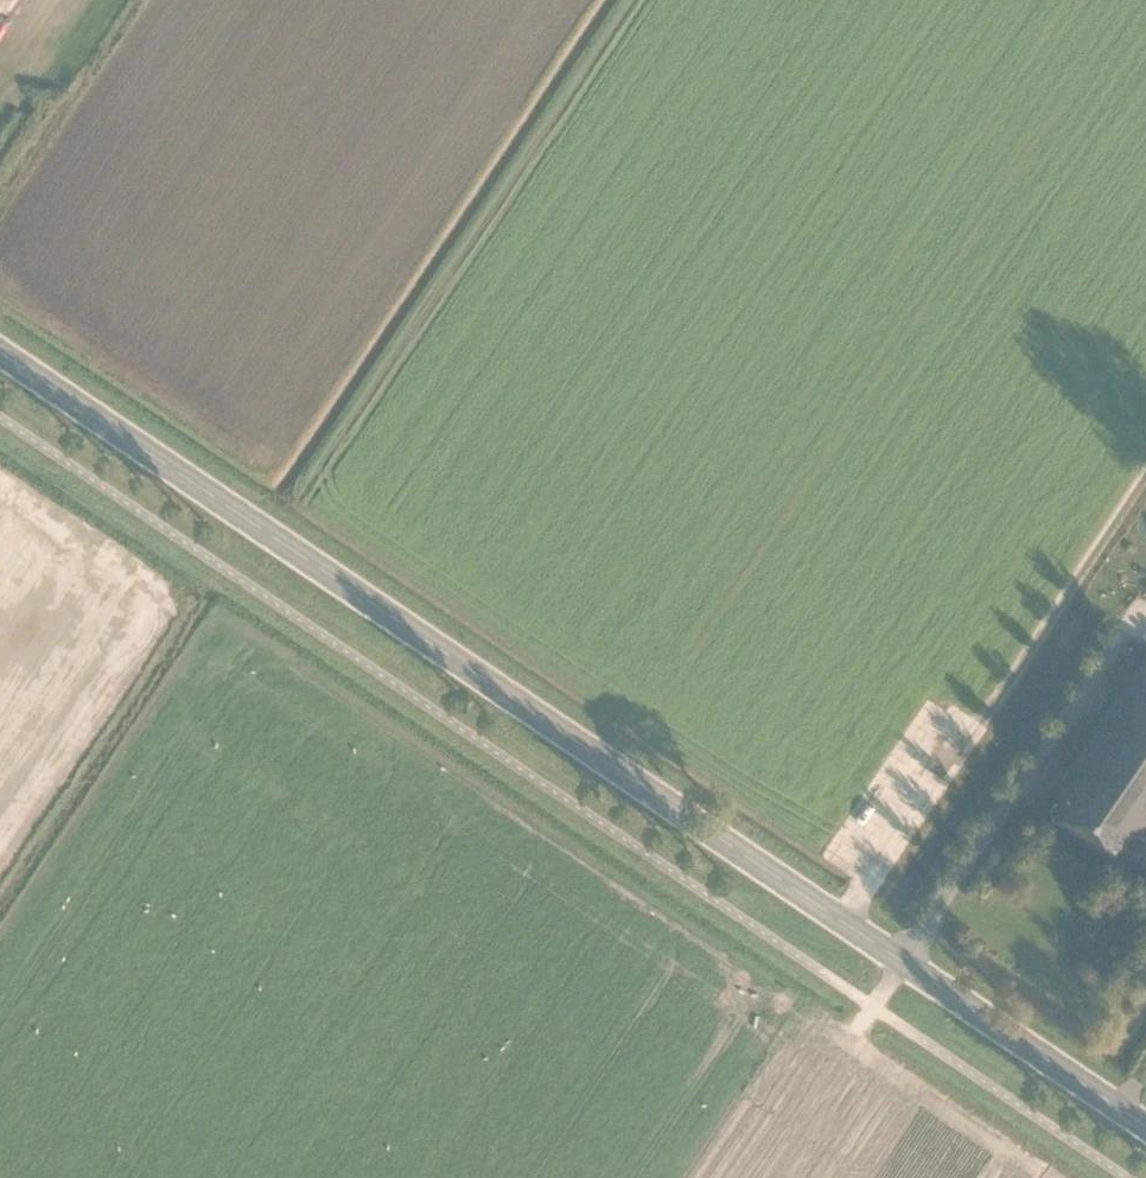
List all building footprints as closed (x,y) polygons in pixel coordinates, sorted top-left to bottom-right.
[(1138,833),(1145,821),(1145,656),(1059,781),(1066,786),(1050,809),(1115,853),(1116,851),(1130,861),(1145,838),(1138,833)]
